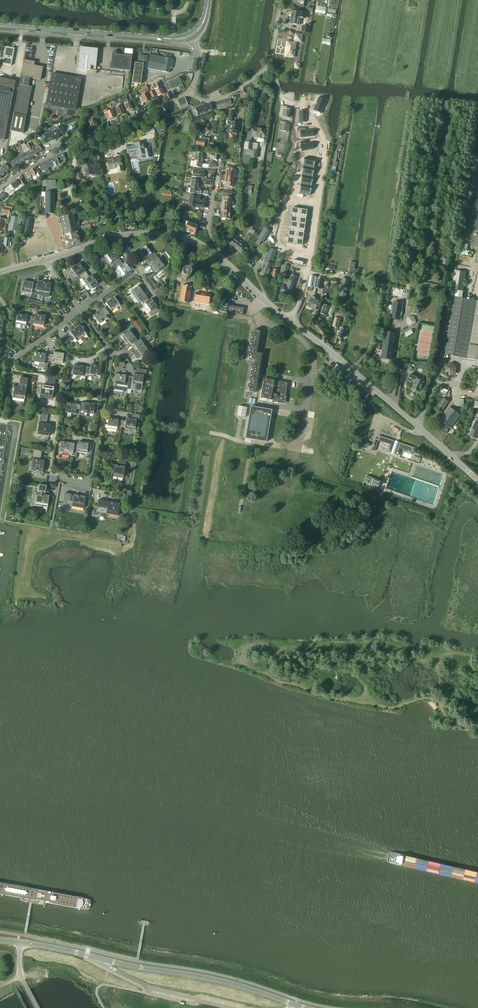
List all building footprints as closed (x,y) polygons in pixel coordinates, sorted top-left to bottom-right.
[(304,18),(305,13),(292,11),(292,14),(293,14),(292,16),(292,17),(291,24),(290,23),(290,24),(299,25),(300,18),(304,18)] [(302,26),(301,32),(308,33),(309,33),(310,26),(302,25),(302,26)] [(294,57),(296,43),(288,42),(287,48),(285,56),(294,57)] [(11,66),(14,48),(5,46),(2,64),(11,66)] [(78,51),(77,68),(97,71),(97,70),(95,70),(97,49),(94,48),(94,49),(80,47),(80,51),(78,51)] [(112,52),(110,69),(130,71),(131,56),(117,55),(117,52),(112,52)] [(150,55),(147,69),(169,73),(171,59),(150,55)] [(20,75),(13,113),(10,131),(23,133),(27,115),(32,87),(28,86),(30,78),(40,80),(43,67),(35,65),(36,62),(35,61),(23,59),(20,75)] [(134,62),(132,83),(140,84),(143,64),(136,63),(134,62)] [(62,108),(66,108),(77,110),(78,111),(78,109),(76,109),(81,79),(52,73),(46,105),(48,105),(62,108)] [(168,88),(170,87),(171,89),(182,84),(178,77),(166,83),(168,88)] [(4,140),(8,120),(11,100),(15,81),(0,78),(0,139),(4,140)] [(158,96),(163,93),(160,87),(162,86),(159,81),(155,83),(157,88),(155,90),(158,96)] [(143,103),(150,100),(146,93),(140,96),(143,103)] [(126,111),(132,109),(129,102),(128,102),(125,96),(119,99),(121,103),(123,102),(126,111)] [(184,98),(177,100),(180,108),(187,105),(184,98)] [(318,98),(313,111),(321,113),(321,114),(326,101),(318,98)] [(215,107),(223,105),(229,104),(228,99),(213,102),(215,107)] [(116,102),(111,104),(112,105),(112,107),(117,105),(117,107),(115,108),(118,115),(118,116),(124,113),(120,102),(117,103),(116,102)] [(203,105),(194,108),(198,116),(212,110),(209,103),(203,105)] [(48,105),(47,113),(66,116),(66,115),(72,116),(76,113),(77,110),(66,108),(62,108),(48,105)] [(288,118),(290,107),(280,106),(279,113),(282,114),(282,116),(288,118)] [(106,118),(108,118),(109,119),(115,117),(112,110),(108,111),(107,109),(103,111),(106,118)] [(229,126),(230,126),(229,128),(228,128),(228,133),(236,134),(238,122),(232,121),(233,120),(232,120),(234,111),(228,110),(226,122),(226,123),(226,124),(227,125),(228,125),(229,126)] [(91,128),(97,126),(93,117),(88,119),(89,121),(88,122),(91,128)] [(59,136),(62,134),(58,126),(48,131),(50,134),(50,135),(52,140),(59,137),(59,136)] [(265,130),(260,129),(258,129),(258,128),(253,128),(252,136),(264,138),(265,130)] [(197,139),(196,146),(208,147),(209,143),(209,138),(205,137),(201,136),(200,137),(200,139),(197,139)] [(242,167),(243,168),(249,168),(250,160),(254,160),(255,150),(257,151),(257,143),(253,143),(253,142),(247,142),(247,138),(245,137),(242,167)] [(137,155),(141,154),(142,159),(150,157),(149,148),(144,149),(142,141),(134,143),(134,145),(126,147),(127,153),(136,151),(137,155)] [(33,149),(36,154),(40,151),(37,145),(32,148),(33,149)] [(28,151),(31,156),(36,154),(33,149),(32,148),(28,151)] [(22,152),(27,159),(31,156),(28,151),(24,153),(23,152),(22,152)] [(18,155),(22,162),(27,159),(22,152),(18,154),(18,155)] [(195,152),(194,161),(201,162),(203,153),(195,152)] [(14,159),(17,165),(22,162),(18,155),(16,156),(16,157),(14,159)] [(118,172),(123,171),(120,157),(105,161),(107,170),(117,167),(118,172)] [(303,157),(301,166),(302,166),(312,168),(314,159),(303,157)] [(44,162),(48,170),(49,170),(47,168),(50,166),(51,167),(52,166),(51,165),(52,165),(53,167),(58,165),(56,161),(55,158),(50,160),(50,159),(44,162)] [(41,171),(43,170),(45,172),(48,170),(44,162),(38,166),(41,171)] [(5,172),(9,169),(3,163),(0,166),(0,167),(5,172)] [(81,172),(75,173),(76,180),(82,179),(81,173),(83,172),(84,176),(89,175),(90,177),(97,176),(96,171),(93,171),(91,164),(83,165),(83,166),(81,167),(82,169),(80,170),(81,172)] [(302,166),(301,175),(312,177),(313,168),(312,168),(302,166)] [(193,171),(192,176),(199,177),(203,178),(204,170),(200,169),(196,168),(195,171),(193,171)] [(225,171),(225,177),(234,178),(235,168),(228,168),(227,171),(225,171)] [(24,174),(23,174),(26,180),(27,179),(29,178),(29,179),(30,179),(30,178),(31,177),(34,181),(38,179),(37,177),(35,174),(35,175),(32,169),(31,170),(24,174)] [(301,175),(300,184),(301,184),(311,186),(312,177),(301,175)] [(225,177),(224,182),(226,182),(226,186),(233,187),(234,178),(225,177)] [(190,179),(190,182),(191,182),(190,188),(200,189),(201,184),(199,183),(199,180),(190,179)] [(13,189),(15,187),(17,190),(21,186),(20,184),(19,185),(15,180),(9,185),(13,189)] [(301,184),(299,193),(310,195),(312,186),(311,186),(301,184)] [(54,192),(45,192),(44,213),(54,213),(54,192)] [(222,199),(221,205),(230,206),(231,197),(232,194),(222,193),(222,199)] [(188,206),(188,207),(190,207),(190,209),(195,210),(195,206),(203,207),(204,203),(205,203),(189,201),(188,206)] [(221,205),(220,210),(223,211),(222,214),(221,214),(221,218),(230,219),(231,211),(229,211),(230,206),(221,205)] [(291,208),(290,215),(298,216),(299,209),(291,208)] [(299,209),(298,216),(305,217),(306,210),(299,209)] [(61,226),(62,234),(65,246),(78,243),(76,232),(72,213),(61,215),(58,216),(61,226)] [(8,216),(5,229),(12,231),(14,223),(17,223),(18,217),(8,216)] [(189,222),(186,230),(194,234),(197,226),(189,222)] [(264,228),(259,237),(257,239),(258,239),(255,243),(259,245),(261,241),(263,242),(269,231),(264,228)] [(226,243),(231,246),(235,250),(241,242),(238,240),(232,235),(230,238),(226,243)] [(145,246),(137,252),(143,260),(145,258),(147,261),(154,257),(156,255),(154,252),(151,254),(145,246)] [(249,254),(250,255),(251,255),(254,250),(250,247),(248,249),(244,247),(243,249),(242,249),(240,253),(247,258),(249,254)] [(269,248),(260,274),(266,276),(275,254),(276,250),(271,249),(269,248)] [(112,262),(115,265),(121,260),(113,249),(104,255),(110,263),(112,262)] [(154,257),(147,261),(150,264),(156,272),(164,266),(158,258),(156,255),(154,257)] [(123,276),(131,270),(125,262),(123,263),(121,260),(115,265),(123,276)] [(77,275),(79,278),(85,274),(77,262),(69,269),(75,277),(77,275)] [(287,274),(289,266),(282,265),(280,272),(287,274)] [(180,275),(179,276),(180,277),(180,276),(180,277),(181,277),(181,278),(182,278),(181,279),(182,280),(183,279),(184,279),(185,279),(185,280),(187,280),(186,279),(187,279),(188,278),(189,278),(190,277),(189,277),(189,276),(189,275),(189,274),(190,274),(190,273),(189,273),(189,272),(188,272),(188,271),(188,270),(187,270),(187,271),(186,270),(185,270),(184,270),(184,269),(183,270),(182,271),(181,272),(180,272),(180,273),(180,274),(180,275)] [(87,289),(96,283),(90,275),(87,277),(85,274),(79,278),(87,289)] [(286,288),(283,287),(281,286),(280,290),(282,291),(281,293),(289,296),(296,277),(291,275),(286,288)] [(310,276),(308,286),(315,287),(317,277),(310,276)] [(346,299),(348,286),(349,280),(343,278),(342,285),(340,298),(346,299)] [(23,281),(21,291),(31,293),(32,290),(36,290),(37,283),(23,281)] [(36,291),(35,294),(39,295),(39,296),(48,297),(49,293),(51,283),(41,281),(40,284),(37,283),(36,290),(36,291)] [(185,304),(187,287),(178,285),(175,302),(185,304)] [(130,292),(136,300),(138,303),(140,301),(147,297),(139,286),(130,292)] [(389,297),(402,299),(403,289),(391,287),(389,297)] [(441,354),(443,354),(442,357),(445,358),(446,354),(467,358),(477,360),(477,332),(472,331),(477,301),(474,301),(475,298),(471,297),(471,300),(464,299),(462,299),(463,291),(452,289),(450,297),(441,354)] [(205,304),(206,295),(193,293),(191,302),(205,304)] [(107,305),(104,308),(109,314),(120,305),(114,297),(106,303),(107,305)] [(147,297),(140,301),(148,313),(157,307),(151,298),(149,300),(147,297)] [(307,306),(311,308),(316,298),(314,297),(313,298),(311,297),(307,306)] [(316,298),(311,308),(315,310),(319,301),(317,300),(318,299),(316,298)] [(393,301),(391,318),(400,320),(403,303),(393,301)] [(242,315),(244,308),(243,308),(243,307),(240,307),(237,306),(237,307),(237,306),(234,306),(227,305),(228,303),(227,303),(221,302),(219,311),(220,311),(226,312),(229,313),(232,313),(232,314),(233,314),(233,313),(236,314),(239,315),(242,315)] [(324,304),(321,314),(327,316),(327,314),(332,316),(334,310),(334,309),(335,308),(335,306),(331,304),(330,307),(324,304)] [(107,315),(109,314),(104,308),(93,316),(99,324),(107,318),(106,316),(107,315)] [(26,323),(30,323),(31,316),(17,314),(15,324),(26,326),(26,323)] [(31,316),(30,323),(43,326),(45,315),(35,314),(34,317),(31,316)] [(411,327),(417,323),(414,317),(408,317),(406,323),(411,327)] [(77,342),(87,335),(79,325),(70,332),(77,342)] [(340,328),(337,338),(341,339),(342,337),(345,337),(347,330),(344,329),(342,328),(340,328)] [(130,342),(132,345),(137,341),(130,330),(121,336),(127,344),(130,342)] [(247,387),(249,388),(249,389),(249,392),(255,393),(261,354),(256,353),(260,333),(260,332),(259,332),(259,331),(258,331),(258,330),(254,330),(253,332),(251,333),(251,336),(252,338),(253,338),(252,339),(250,340),(249,342),(251,344),(251,345),(249,346),(248,349),(250,350),(250,351),(249,351),(248,353),(247,355),(248,357),(249,357),(248,360),(254,361),(254,364),(253,364),(251,365),(251,367),(252,369),(253,369),(252,370),(250,372),(250,374),(251,376),(251,377),(249,378),(248,380),(250,382),(250,383),(248,384),(247,387)] [(392,360),(396,334),(385,332),(381,358),(392,360)] [(67,343),(72,339),(68,333),(62,337),(67,343)] [(137,359),(140,356),(148,350),(142,342),(140,339),(138,341),(137,341),(132,345),(134,348),(132,350),(132,352),(137,359)] [(48,361),(48,362),(50,354),(36,352),(34,362),(39,363),(38,366),(39,367),(43,368),(42,370),(47,371),(48,361)] [(50,354),(48,362),(62,364),(64,353),(54,352),(53,355),(50,354)] [(74,364),(72,375),(82,376),(86,377),(86,376),(86,374),(87,366),(74,364)] [(86,374),(86,376),(100,378),(100,376),(101,366),(91,364),(91,367),(87,366),(86,374)] [(130,376),(127,393),(127,389),(141,391),(142,387),(143,387),(144,387),(144,386),(143,385),(142,385),(144,375),(146,376),(147,370),(138,368),(137,374),(133,373),(133,376),(130,376)] [(126,393),(127,393),(130,376),(116,374),(114,384),(123,385),(122,391),(126,392),(126,393)] [(422,386),(424,382),(417,379),(418,378),(410,374),(409,377),(416,381),(413,387),(412,387),(411,388),(411,390),(412,391),(413,391),(415,391),(416,391),(416,390),(419,392),(420,391),(421,391),(423,387),(422,386)] [(54,385),(56,378),(48,376),(46,386),(42,385),(40,397),(52,399),(54,387),(53,387),(54,385)] [(24,400),(28,378),(20,377),(19,386),(14,386),(12,398),(24,400)] [(261,379),(257,398),(281,403),(285,383),(261,379)] [(436,393),(434,396),(433,398),(436,400),(439,395),(445,397),(449,389),(443,386),(442,388),(440,387),(437,393),(436,393)] [(441,412),(449,402),(440,395),(432,406),(441,412)] [(81,405),(80,412),(93,414),(95,404),(85,402),(84,405),(81,405)] [(76,411),(80,412),(81,405),(67,403),(65,413),(75,414),(76,411)] [(243,417),(244,407),(236,406),(234,415),(243,417)] [(250,406),(245,438),(266,442),(270,417),(272,410),(250,406)] [(451,428),(461,415),(459,413),(458,412),(458,413),(450,407),(436,425),(446,433),(450,427),(451,428)] [(48,436),(50,425),(46,424),(48,415),(40,414),(37,434),(48,436)] [(117,427),(121,428),(122,420),(108,418),(107,428),(117,430),(117,427)] [(122,420),(121,428),(135,430),(136,420),(126,418),(126,421),(122,420)] [(469,436),(476,439),(477,434),(477,425),(474,423),(473,427),(469,436)] [(374,452),(376,448),(377,444),(378,441),(390,444),(387,452),(398,455),(401,448),(409,451),(411,447),(396,442),(379,436),(378,440),(375,439),(371,450),(374,452)] [(74,444),(72,457),(76,458),(77,452),(87,454),(88,443),(78,441),(78,444),(74,444)] [(72,457),(74,444),(60,442),(58,452),(62,453),(62,456),(68,457),(69,455),(72,456),(72,457)] [(42,472),(44,460),(40,460),(42,451),(34,449),(31,470),(42,472)] [(123,478),(126,457),(119,456),(118,465),(113,464),(111,476),(123,478)] [(366,475),(364,482),(371,485),(374,486),(374,487),(374,488),(377,489),(380,482),(373,479),(374,478),(366,475)] [(47,508),(49,496),(45,495),(46,486),(39,484),(35,506),(47,508)] [(83,509),(85,497),(74,495),(74,493),(71,493),(71,494),(64,493),(63,501),(67,501),(66,504),(72,505),(71,507),(83,509)] [(96,512),(99,513),(106,514),(118,516),(120,503),(108,501),(108,502),(98,500),(96,512)]
